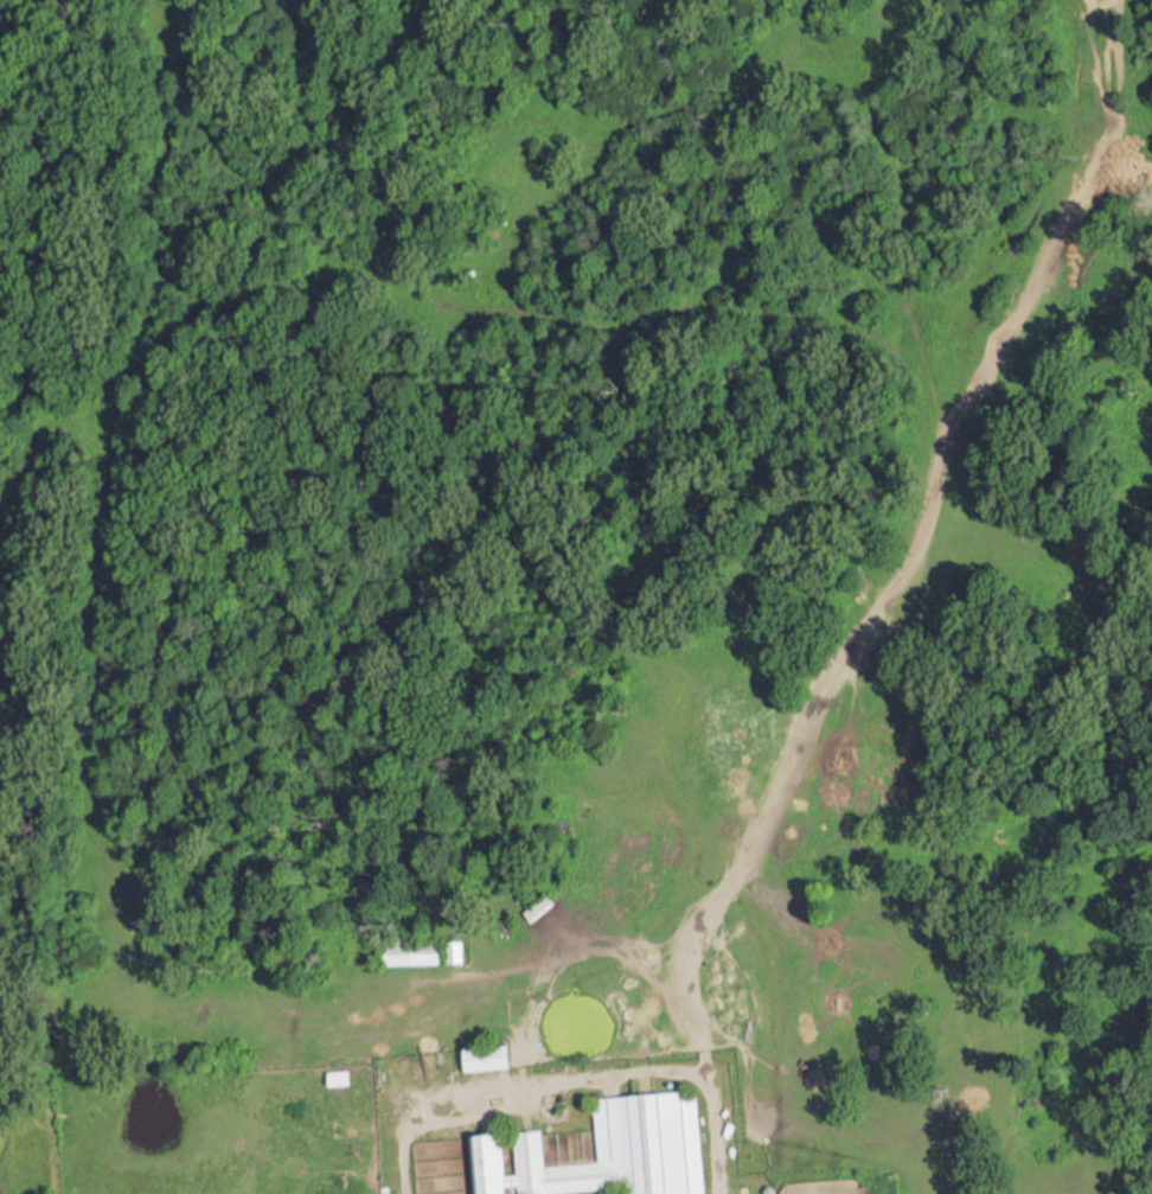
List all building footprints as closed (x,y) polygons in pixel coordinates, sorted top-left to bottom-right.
[(457,1040),(459,1063),(505,1061),(504,1037),(457,1040)] [(345,1075),(343,1062),(323,1065),(325,1077),(345,1075)] [(690,1191),(699,1189),(694,1084),(590,1088),(593,1154),(540,1156),(538,1122),(510,1124),(512,1164),(500,1167),(498,1126),(468,1127),(471,1193),(503,1193),(503,1182),(515,1182),(515,1191),(516,1193),(543,1193),(542,1184),(602,1181),(602,1192),(610,1193),(690,1193),(690,1191)]
